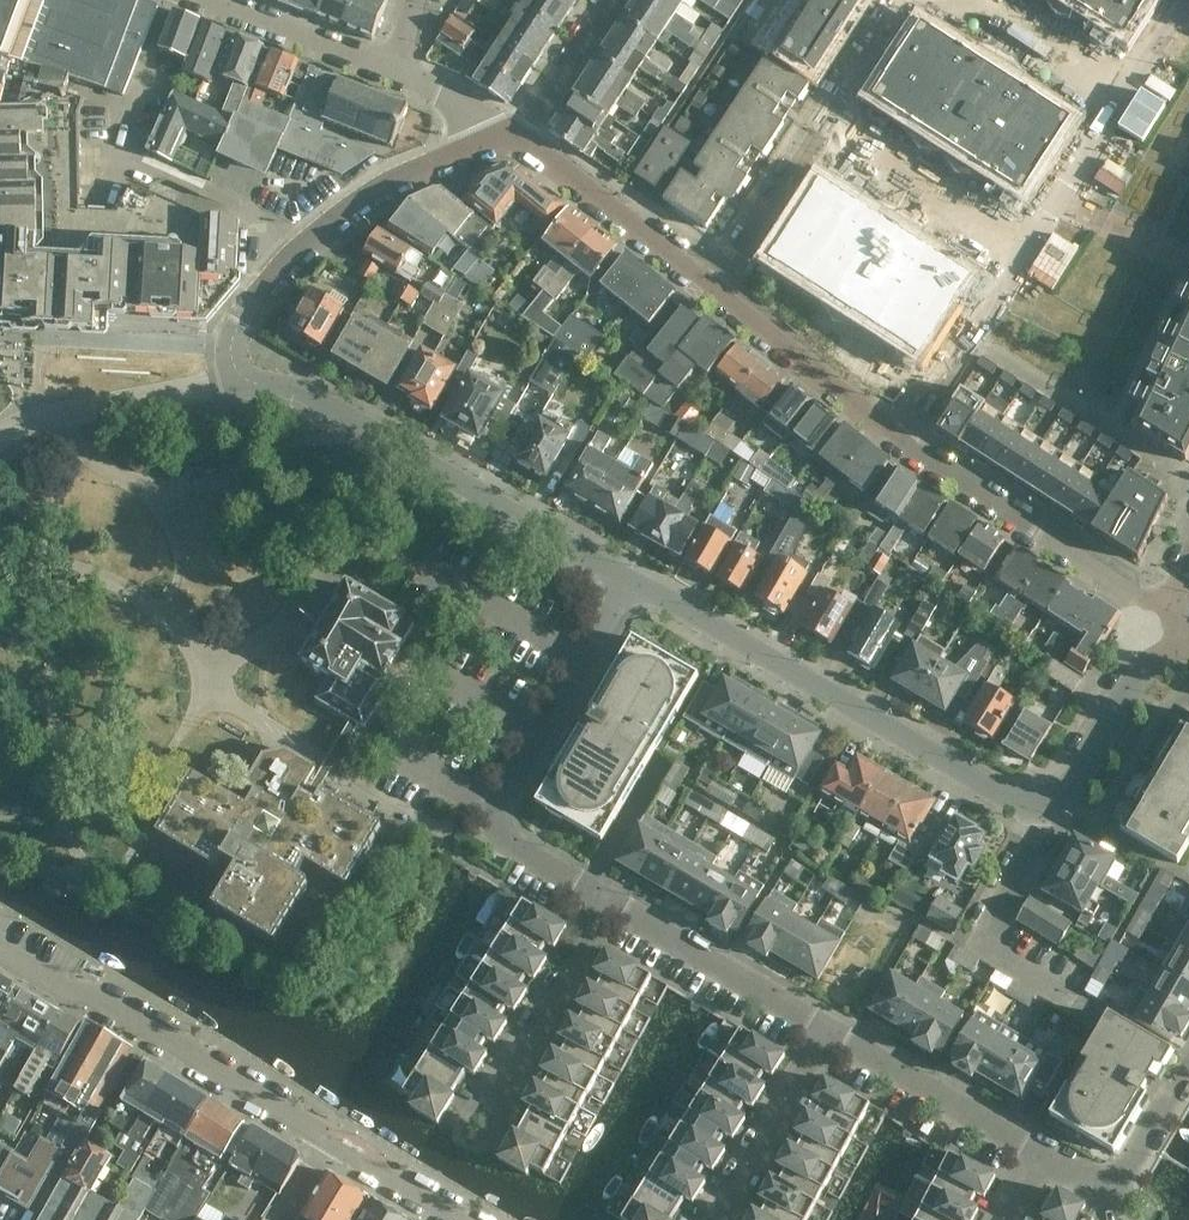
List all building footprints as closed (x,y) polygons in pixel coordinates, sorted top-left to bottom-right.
[(69,78),(122,95),(158,6),(143,0),(0,0),(0,56),(69,78)] [(291,7),(316,17),(322,0),(294,0),(291,7)] [(315,17),(317,18),(344,28),(354,0),(322,0),(316,17),(315,17)] [(344,28),(370,38),(369,39),(371,39),(372,35),(386,0),(354,0),(344,28)] [(475,2),(472,0),(462,0),(457,8),(467,14),(475,2)] [(558,29),(571,10),(555,0),(527,0),(523,6),(558,29)] [(571,10),(578,0),(555,0),(571,10)] [(689,35),(635,0),(633,0),(621,19),(656,42),(665,47),(672,36),(690,48),(694,51),(688,61),(691,63),(698,68),(711,49),(700,42),(689,35)] [(689,35),(694,27),(675,14),(682,3),(676,0),(635,0),(689,35)] [(730,21),(735,11),(718,0),(697,0),(730,21)] [(735,11),(743,0),(718,0),(735,11)] [(803,2),(844,29),(859,6),(850,0),(804,0),(803,2)] [(1076,8),(1094,19),(1116,33),(1122,24),(1131,30),(1139,19),(1151,0),(1064,0),(1076,8)] [(803,2),(788,25),(829,52),(844,29),(803,2)] [(491,12),(546,48),(558,29),(523,6),(516,17),(497,4),(491,12)] [(755,4),(748,16),(756,21),(763,9),(755,4)] [(185,59),(200,22),(174,11),(159,50),(185,59)] [(498,43),(534,66),(546,48),(491,12),(486,21),(505,33),(498,43)] [(441,33),(521,85),(534,66),(498,43),(491,39),(486,47),(483,44),(481,47),(469,39),(474,33),(451,18),(446,26),(441,33)] [(610,36),(667,73),(673,64),(651,50),(656,42),(621,19),(610,36)] [(200,22),(185,59),(180,71),(209,83),(227,33),(201,22),(200,22)] [(700,42),(711,49),(723,31),(712,24),(700,42)] [(788,25),(773,49),(814,76),(829,52),(788,25)] [(906,34),(874,84),(884,91),(877,101),(1008,185),(1015,174),(1025,181),(1057,131),(1047,124),(1054,114),(923,30),(916,40),(906,34)] [(227,33),(213,71),(221,73),(219,76),(234,82),(221,115),(235,121),(242,101),(263,47),(235,36),(227,33)] [(472,65),(465,76),(509,105),(521,85),(441,33),(436,41),(472,65)] [(686,86),(679,81),(667,73),(610,36),(597,55),(632,78),(638,69),(660,83),(661,82),(680,95),(686,86)] [(263,47),(242,101),(260,108),(267,92),(282,98),(285,91),(287,92),(293,78),(303,82),(310,66),(298,62),(269,50),(263,47)] [(597,55),(585,73),(641,110),(646,102),(625,89),(632,78),(597,55)] [(66,86),(69,78),(0,56),(0,79),(9,81),(8,83),(26,87),(30,79),(43,84),(66,86)] [(809,85),(766,57),(748,84),(789,111),(796,100),(798,101),(809,85)] [(679,81),(686,86),(698,68),(691,63),(679,81)] [(319,70),(310,66),(303,82),(288,119),(320,132),(324,121),(391,148),(408,106),(338,78),(338,77),(319,70)] [(1042,95),(1052,78),(1034,67),(1023,85),(1042,95)] [(585,73),(572,93),(607,116),(615,105),(635,119),(641,110),(585,73)] [(64,93),(66,86),(43,84),(30,79),(26,87),(8,83),(9,81),(0,79),(0,108),(39,106),(64,93)] [(781,123),(789,111),(748,84),(730,110),(774,139),(783,124),(781,123)] [(144,144),(148,146),(146,151),(171,163),(186,129),(221,144),(218,150),(268,173),(278,148),(342,174),(374,153),(320,132),(288,119),(260,108),(242,101),(235,121),(221,115),(192,100),(172,92),(166,104),(152,135),(151,134),(141,138),(144,144)] [(130,185),(117,213),(79,211),(77,115),(83,100),(64,93),(39,106),(0,108),(0,323),(0,324),(10,325),(10,326),(13,330),(36,331),(38,329),(70,333),(74,329),(79,329),(79,330),(82,334),(105,335),(108,332),(109,312),(115,312),(115,316),(126,317),(129,315),(129,312),(139,312),(139,314),(149,314),(149,315),(152,319),(207,322),(237,286),(239,221),(203,219),(130,185)] [(560,111),(611,144),(616,137),(608,132),(615,121),(607,116),(572,93),(560,111)] [(652,118),(661,124),(670,111),(661,105),(652,118)] [(774,139),(730,110),(712,139),(753,166),(761,154),(763,155),(774,139)] [(611,144),(560,111),(548,130),(591,158),(597,148),(604,152),(604,154),(618,163),(624,154),(611,145),(611,144)] [(661,124),(652,118),(642,132),(652,138),(661,124)] [(665,130),(636,175),(654,187),(664,172),(669,175),(688,145),(665,130)] [(630,151),(627,156),(637,162),(640,157),(649,144),(639,137),(630,151)] [(700,176),(720,190),(734,199),(748,178),(745,177),(753,166),(712,139),(693,166),(703,172),(700,176)] [(516,200),(516,201),(548,226),(564,206),(515,166),(506,165),(483,173),(516,200)] [(716,195),(720,190),(700,176),(696,181),(681,172),(663,200),(706,228),(724,201),(716,195)] [(966,172),(958,191),(971,196),(979,178),(966,172)] [(493,229),(516,201),(516,200),(483,173),(475,176),(471,181),(470,189),(470,190),(472,192),(465,200),(476,210),(473,214),(493,229)] [(449,234),(480,258),(498,235),(492,230),(493,229),(473,214),(472,215),(439,190),(410,202),(449,234)] [(802,195),(770,245),(780,252),(773,263),(829,299),(832,295),(850,307),(848,311),(904,347),(911,336),(921,343),(954,293),(943,286),(950,275),(819,192),(813,202),(802,195)] [(390,228),(388,230),(430,255),(427,259),(455,276),(458,272),(465,276),(479,259),(480,258),(449,234),(410,202),(408,204),(396,211),(393,216),(390,228)] [(594,229),(569,210),(543,243),(557,254),(546,268),(545,267),(533,283),(542,291),(553,278),(555,279),(594,229)] [(532,304),(522,317),(553,338),(562,327),(543,313),(553,300),(556,301),(567,286),(579,271),(590,280),(617,247),(594,229),(555,279),(553,278),(542,291),(541,292),(532,304)] [(412,251),(385,235),(378,230),(376,233),(371,234),(367,241),(368,246),(363,254),(410,282),(418,270),(416,269),(423,256),(413,250),(412,251)] [(627,308),(653,275),(626,253),(600,286),(627,308)] [(465,276),(464,278),(479,291),(494,272),(479,259),(465,276)] [(371,283),(380,269),(366,261),(358,274),(371,283)] [(653,275),(627,308),(649,326),(675,293),(653,275)] [(399,281),(391,294),(401,301),(409,288),(399,281)] [(439,305),(446,294),(426,283),(420,294),(434,302),(439,306),(439,305)] [(524,298),(532,304),(541,292),(533,286),(524,298)] [(420,294),(409,288),(401,301),(412,307),(420,294)] [(344,308),(342,307),(312,290),(305,303),(297,317),(290,329),(306,339),(305,340),(306,343),(315,349),(319,347),(321,348),(344,308)] [(446,294),(439,305),(446,309),(433,331),(445,338),(464,305),(446,294)] [(530,306),(519,297),(511,306),(523,316),(530,306)] [(422,324),(427,327),(433,331),(446,309),(439,305),(439,306),(434,302),(422,324)] [(682,307),(681,309),(680,310),(680,311),(647,352),(639,345),(638,346),(637,345),(628,359),(625,363),(615,378),(662,410),(678,391),(679,391),(698,367),(708,375),(732,345),(733,346),(736,342),(705,317),(702,321),(703,321),(702,323),(682,307)] [(1132,429),(1185,461),(1186,460),(1188,454),(1188,309),(1166,356),(1159,353),(1147,379),(1154,382),(1132,428),(1132,429)] [(554,340),(578,354),(587,360),(604,337),(571,315),(562,327),(553,338),(553,339),(554,340)] [(361,371),(387,326),(371,317),(367,324),(356,318),(334,355),(361,371)] [(833,355),(893,401),(930,354),(919,346),(907,361),(857,323),(833,355)] [(414,340),(404,335),(387,326),(361,371),(387,386),(409,349),(414,340)] [(629,340),(631,341),(637,345),(638,346),(639,345),(648,335),(638,328),(629,340)] [(578,354),(554,340),(530,381),(554,395),(578,354)] [(714,373),(737,391),(762,362),(740,344),(714,373)] [(431,411),(444,389),(455,369),(423,350),(400,390),(410,396),(409,398),(431,411)] [(474,441),(476,438),(479,440),(491,419),(504,426),(516,407),(472,381),(474,377),(468,374),(477,358),(465,351),(455,369),(444,389),(457,397),(444,419),(462,429),(460,433),(474,441)] [(604,370),(615,378),(625,363),(614,356),(604,370)] [(992,375),(997,367),(981,357),(976,365),(992,375)] [(762,362),(737,391),(746,398),(761,411),(786,381),(762,362)] [(1011,387),(1017,379),(1005,372),(999,380),(1011,387)] [(619,384),(611,397),(624,406),(633,392),(619,384)] [(1031,400),(1036,392),(1024,384),(1019,392),(1031,400)] [(762,423),(775,434),(784,441),(790,434),(814,403),(792,386),(762,423)] [(937,431),(957,444),(984,404),(960,389),(948,408),(951,409),(937,431)] [(984,404),(957,444),(959,445),(960,444),(978,456),(1003,416),(1010,406),(990,393),(984,404)] [(1050,412),(1055,404),(1043,396),(1038,404),(1050,412)] [(812,451),(836,421),(814,403),(790,434),(812,451)] [(685,404),(674,417),(683,422),(691,408),(685,404)] [(697,413),(691,408),(683,422),(689,425),(697,413)] [(1069,425),(1075,417),(1063,409),(1057,417),(1069,425)] [(540,420),(516,461),(546,478),(563,449),(575,457),(592,429),(579,421),(574,429),(562,422),(560,421),(545,412),(542,416),(540,420)] [(657,427),(664,431),(674,437),(683,422),(674,417),(673,416),(671,418),(664,414),(657,427)] [(1003,416),(978,456),(997,468),(1023,429),(1003,416)] [(1089,437),(1094,429),(1082,421),(1077,429),(1089,437)] [(689,425),(683,422),(674,437),(677,439),(705,456),(706,456),(709,449),(714,441),(689,425)] [(705,435),(733,453),(742,441),(712,422),(705,435)] [(798,482),(792,490),(802,498),(801,499),(802,499),(815,507),(817,508),(822,502),(831,490),(842,476),(867,445),(844,427),(817,461),(831,472),(825,479),(826,481),(819,489),(812,485),(808,490),(798,482)] [(1023,429),(997,468),(1017,481),(1042,441),(1023,429)] [(617,464),(616,464),(602,456),(611,440),(598,432),(580,464),(581,465),(566,491),(592,507),(617,464)] [(1108,450),(1113,442),(1101,434),(1096,442),(1108,450)] [(709,449),(706,456),(719,464),(728,450),(714,441),(709,449)] [(1042,441),(1017,481),(1036,493),(1061,454),(1042,441)] [(867,445),(842,476),(864,493),(889,463),(867,445)] [(1127,462),(1133,454),(1121,446),(1115,454),(1127,462)] [(753,451),(746,461),(757,469),(760,471),(770,458),(759,450),(757,454),(753,451)] [(1061,454),(1036,493),(1055,505),(1080,466),(1061,454)] [(770,458),(760,471),(772,479),(787,490),(798,476),(772,455),(770,458)] [(641,457),(634,469),(618,460),(616,464),(617,464),(592,507),(619,522),(635,495),(635,496),(654,465),(641,457)] [(1080,466),(1055,505),(1074,518),(1100,479),(1080,466)] [(757,469),(749,481),(765,491),(772,479),(760,471),(757,469)] [(921,486),(897,470),(868,513),(883,522),(889,514),(898,520),(899,520),(921,486)] [(1160,484),(1154,480),(1147,476),(1143,483),(1128,474),(1117,490),(1092,529),(1091,531),(1113,545),(1119,549),(1138,561),(1168,499),(1155,491),(1160,484)] [(765,491),(764,493),(795,512),(802,499),(801,499),(787,490),(772,479),(765,491)] [(1100,479),(1074,518),(1092,529),(1117,490),(1100,479)] [(692,482),(683,495),(680,501),(678,501),(653,543),(664,550),(666,553),(673,558),(677,556),(680,558),(700,524),(688,517),(693,509),(692,508),(695,502),(693,501),(701,487),(692,482)] [(656,485),(650,495),(629,529),(632,531),(631,533),(632,534),(637,538),(641,537),(641,536),(653,543),(678,501),(667,494),(668,492),(656,485)] [(923,536),(946,502),(921,486),(899,520),(898,520),(888,535),(879,548),(889,554),(907,526),(923,536)] [(831,490),(822,502),(831,509),(840,498),(831,490)] [(774,565),(755,598),(765,604),(763,608),(777,615),(779,612),(781,613),(805,573),(810,565),(795,556),(815,507),(802,499),(795,512),(777,542),(766,560),(774,565)] [(954,555),(976,522),(950,505),(928,538),(954,555)] [(712,575),(731,541),(737,531),(710,516),(685,560),(689,562),(689,566),(696,570),(698,568),(712,575)] [(984,572),(1005,541),(979,524),(959,556),(984,572)] [(879,548),(888,535),(877,529),(868,541),(879,548)] [(763,559),(754,554),(759,543),(741,533),(735,544),(716,578),(720,580),(720,584),(727,588),(730,586),(743,593),(763,559)] [(990,614),(1003,622),(1004,623),(1005,620),(1004,620),(1041,564),(1015,546),(993,580),(1009,591),(999,608),(996,606),(990,614)] [(867,568),(880,575),(890,559),(877,552),(867,568)] [(1044,614),(1066,580),(1041,564),(1004,620),(1005,620),(1012,625),(1022,611),(1023,612),(1028,604),(1044,614)] [(946,575),(935,567),(927,579),(938,587),(946,575)] [(856,598),(845,591),(840,599),(825,590),(830,582),(819,575),(808,594),(818,600),(802,627),(829,643),(856,598)] [(875,610),(888,586),(877,579),(862,604),(875,611),(875,610)] [(1069,630),(1092,596),(1066,580),(1044,614),(1069,630)] [(345,588),(302,661),(330,678),(317,700),(351,721),(359,725),(364,728),(387,689),(392,679),(391,679),(386,675),(389,669),(416,624),(347,584),(345,588)] [(965,585),(957,598),(968,605),(976,592),(965,585)] [(916,642),(928,621),(939,603),(927,596),(904,635),(916,642)] [(1080,638),(1063,664),(1083,676),(1120,620),(1118,614),(1092,596),(1069,630),(1080,638)] [(871,609),(845,653),(873,669),(899,624),(875,610),(875,611),(871,609)] [(1065,640),(1054,633),(1043,649),(1054,656),(1065,640)] [(1003,637),(998,646),(1007,651),(1012,642),(1003,637)] [(602,684),(602,686),(604,687),(589,712),(594,715),(589,723),(594,726),(589,735),(579,729),(564,755),(563,754),(560,755),(556,758),(554,760),(552,762),(550,765),(549,767),(548,770),(547,773),(547,778),(547,780),(549,781),(536,803),(550,812),(548,814),(562,822),(563,820),(602,842),(698,677),(660,654),(662,652),(648,644),(647,646),(632,638),(619,660),(618,659),(614,662),(612,663),(610,665),(607,668),(606,670),(605,672),(604,674),(603,677),(603,679),(602,681),(602,684)] [(939,662),(919,697),(920,703),(927,707),(934,705),(945,711),(954,695),(965,701),(995,652),(980,643),(954,670),(939,662)] [(913,647),(893,680),(902,686),(904,693),(911,697),(918,695),(919,697),(939,662),(914,646),(913,646),(913,647)] [(1073,692),(1082,678),(1050,659),(1041,672),(1073,692)] [(991,660),(980,677),(988,682),(964,723),(975,729),(974,735),(984,741),(990,738),(992,739),(1014,701),(997,691),(1009,671),(991,660)] [(704,682),(702,685),(683,717),(721,740),(752,688),(741,682),(736,686),(724,679),(718,690),(704,682)] [(721,740),(722,740),(745,753),(772,707),(760,700),(762,694),(752,688),(721,740)] [(769,767),(799,715),(788,709),(784,714),(772,707),(745,753),(769,767)] [(1003,746),(1030,762),(1051,729),(1024,713),(1003,746)] [(799,715),(769,767),(793,781),(795,778),(808,786),(824,759),(810,751),(820,735),(807,727),(809,721),(799,715)] [(192,773),(156,834),(217,870),(223,859),(236,868),(213,907),(273,943),(309,883),(298,877),(307,863),(346,887),(376,837),(382,827),(322,791),(321,793),(318,792),(358,725),(351,721),(350,720),(310,787),(307,785),(317,767),(287,749),(263,755),(262,758),(245,786),(255,792),(247,806),(192,773)] [(1120,830),(1177,864),(1188,844),(1188,721),(1184,729),(1181,726),(1120,830)] [(858,814),(884,771),(857,756),(848,770),(835,763),(819,791),(858,814)] [(669,774),(682,782),(689,769),(677,762),(669,774)] [(884,771),(858,814),(868,820),(865,825),(881,834),(909,786),(884,771)] [(682,782),(669,774),(662,787),(675,794),(682,782)] [(702,774),(698,780),(709,787),(713,781),(702,774)] [(718,799),(725,786),(714,780),(707,792),(718,799)] [(725,786),(718,799),(731,807),(739,794),(725,786)] [(906,872),(923,844),(938,819),(927,813),(934,801),(909,786),(881,834),(896,842),(896,841),(898,842),(887,861),(906,872)] [(708,818),(716,805),(703,798),(696,810),(708,818)] [(759,822),(764,814),(747,804),(743,813),(759,822)] [(716,805),(708,818),(720,825),(728,813),(716,805)] [(630,870),(628,876),(639,882),(670,830),(645,816),(618,863),(630,870)] [(972,895),(964,890),(955,885),(968,864),(973,867),(982,851),(977,848),(983,837),(975,832),(976,830),(956,819),(952,826),(938,819),(923,844),(937,852),(927,869),(942,878),(945,874),(954,879),(944,896),(965,908),(972,895)] [(852,824),(840,843),(848,848),(860,828),(852,824)] [(755,845),(763,833),(750,826),(743,838),(755,845)] [(654,884),(666,891),(693,844),(670,830),(639,882),(649,888),(654,884)] [(791,844),(810,856),(818,844),(799,832),(791,844)] [(763,833),(755,845),(767,852),(775,840),(763,833)] [(1060,865),(1096,885),(1101,888),(1107,876),(1103,874),(1112,859),(1075,838),(1060,865)] [(676,904),(686,910),(710,868),(711,868),(717,858),(693,844),(666,891),(677,898),(676,904)] [(815,877),(792,860),(783,872),(807,888),(815,877)] [(1093,917),(1100,905),(1088,900),(1096,885),(1060,865),(1045,891),(1083,912),(1077,922),(1086,927),(1091,917),(1093,917)] [(686,910),(696,916),(701,911),(712,918),(713,918),(734,882),(733,882),(711,868),(710,868),(686,910)] [(1174,876),(1162,869),(1147,894),(1159,902),(1174,876)] [(737,932),(764,886),(739,872),(733,882),(734,882),(713,918),(712,918),(708,924),(721,932),(725,925),(737,932)] [(834,897),(841,884),(830,877),(822,889),(834,897)] [(841,884),(834,897),(846,904),(854,892),(841,884)] [(1115,896),(1132,906),(1139,895),(1122,885),(1115,896)] [(905,890),(900,898),(923,913),(929,905),(905,890)] [(758,945),(754,951),(767,958),(771,952),(770,952),(791,916),(791,915),(797,905),(773,891),(746,938),(758,945)] [(1147,894),(1132,919),(1145,926),(1159,902),(1147,894)] [(1071,924),(1029,899),(1016,921),(1059,945),(1071,924)] [(523,901),(503,933),(539,956),(539,955),(547,943),(555,948),(567,929),(536,909),(535,909),(523,901)] [(936,924),(952,933),(961,918),(945,908),(936,924)] [(770,952),(771,952),(782,959),(780,965),(790,971),(815,929),(791,916),(770,952)] [(821,919),(815,929),(790,971),(801,977),(805,973),(818,980),(845,933),(821,919)] [(1138,939),(1145,926),(1132,919),(1125,932),(1138,939)] [(925,945),(932,932),(919,925),(912,938),(925,945)] [(1188,952),(1188,926),(1178,945),(1188,952)] [(503,933),(483,965),(519,987),(527,975),(535,980),(547,960),(539,955),(539,956),(503,933)] [(1104,954),(1102,958),(1098,965),(1111,973),(1118,962),(1121,964),(1128,951),(1111,941),(1103,954),(1104,954)] [(1073,955),(1093,967),(1095,969),(1098,965),(1102,958),(1079,945),(1073,955)] [(1178,945),(1163,970),(1188,985),(1188,952),(1178,945)] [(960,965),(967,953),(955,946),(947,958),(960,965)] [(606,952),(595,972),(603,977),(596,989),(634,1010),(651,977),(638,970),(639,969),(606,952)] [(967,953),(960,965),(972,973),(979,960),(967,953)] [(483,965),(463,996),(499,1019),(500,1018),(507,1007),(515,1011),(527,992),(519,987),(483,965)] [(1104,986),(1111,973),(1098,965),(1095,969),(1096,969),(1091,978),(1104,986)] [(1163,970),(1150,994),(1149,995),(1188,1019),(1188,985),(1163,970)] [(880,1023),(891,1030),(915,988),(891,974),(869,1010),(882,1017),(880,1023)] [(917,1038),(938,1002),(944,992),(920,978),(915,988),(891,1030),(901,1036),(905,1031),(916,1038),(917,1038)] [(12,987),(0,980),(0,1009),(12,987)] [(1016,1001),(1023,988),(1012,981),(1005,994),(1016,1001)] [(616,1042),(634,1010),(596,989),(588,984),(577,1005),(585,1009),(578,1022),(616,1042)] [(1023,988),(1016,1001),(1029,1008),(1037,996),(1023,988)] [(1170,1042),(1178,1028),(1184,1032),(1188,1024),(1188,1019),(1149,995),(1150,994),(1139,988),(1124,1015),(1170,1042)] [(17,989),(0,1021),(0,1070),(39,1001),(17,989)] [(463,996),(443,1028),(479,1051),(480,1050),(487,1038),(495,1043),(507,1023),(500,1018),(499,1019),(463,996)] [(36,1052),(59,1012),(39,1001),(0,1070),(0,1081),(5,1084),(27,1047),(36,1052)] [(941,1052),(963,1016),(938,1002),(917,1038),(916,1038),(913,1044),(926,1051),(929,1045),(941,1052)] [(959,1071),(971,1078),(975,1072),(1002,1025),(977,1011),(950,1058),(962,1065),(959,1071)] [(80,1024),(59,1012),(36,1052),(14,1090),(30,1099),(48,1067),(54,1071),(58,1064),(60,1059),(61,1060),(80,1024)] [(1113,1153),(1172,1053),(1108,1015),(1081,1061),(1087,1065),(1073,1089),(1067,1086),(1049,1116),(1113,1153)] [(598,1075),(616,1042),(578,1022),(570,1017),(559,1038),(567,1042),(561,1054),(560,1055),(598,1075)] [(59,1116),(64,1119),(78,1127),(90,1106),(99,1111),(133,1049),(87,1023),(48,1093),(56,1097),(56,1096),(60,1098),(57,1103),(64,1107),(59,1116)] [(995,1091),(1025,1039),(1002,1025),(975,1072),(986,1079),(985,1085),(995,1091)] [(423,1060),(459,1083),(467,1070),(475,1075),(487,1055),(480,1050),(479,1051),(443,1028),(423,1060)] [(772,1076),(785,1056),(754,1037),(753,1037),(741,1029),(721,1061),(757,1083),(765,1071),(772,1076)] [(1025,1039),(995,1091),(1005,1097),(1010,1093),(1021,1099),(1027,1089),(1040,1097),(1065,1055),(1046,1044),(1043,1049),(1025,1039)] [(580,1108),(598,1075),(560,1055),(561,1054),(553,1050),(541,1071),(549,1075),(543,1087),(542,1088),(580,1108)] [(411,1107),(438,1124),(455,1097),(451,1095),(459,1083),(423,1060),(403,1092),(416,1100),(411,1107)] [(721,1061),(701,1092),(737,1115),(745,1103),(752,1108),(765,1088),(757,1083),(721,1061)] [(167,1074),(147,1062),(108,1125),(121,1132),(122,1133),(125,1127),(134,1133),(167,1074)] [(188,1087),(167,1074),(134,1133),(125,1127),(122,1133),(121,1132),(114,1146),(124,1152),(117,1165),(131,1173),(150,1141),(145,1138),(155,1121),(162,1126),(164,1127),(188,1087)] [(814,1116),(852,1137),(870,1104),(856,1097),(857,1097),(824,1079),(813,1100),(821,1104),(814,1116)] [(524,1121),(562,1141),(580,1108),(542,1088),(543,1087),(535,1083),(523,1104),(531,1108),(524,1121)] [(133,1179),(123,1197),(146,1210),(161,1183),(142,1172),(152,1155),(158,1159),(168,1142),(178,1149),(185,1139),(186,1139),(208,1099),(188,1087),(164,1127),(162,1126),(132,1178),(133,1179)] [(701,1092),(681,1124),(717,1147),(717,1146),(725,1134),(733,1139),(745,1119),(737,1115),(701,1092)] [(161,1183),(146,1210),(163,1219),(195,1219),(211,1194),(203,1189),(210,1180),(217,1167),(221,1169),(223,1166),(220,1163),(222,1161),(246,1121),(210,1099),(209,1100),(208,1099),(186,1139),(161,1183)] [(797,1149),(834,1170),(852,1137),(814,1116),(806,1112),(795,1133),(803,1137),(797,1149)] [(514,1132),(499,1160),(526,1175),(531,1167),(544,1174),(562,1141),(524,1121),(517,1134),(514,1132)] [(681,1124),(661,1156),(697,1178),(698,1178),(705,1166),(713,1171),(725,1151),(717,1146),(717,1147),(681,1124)] [(255,1181),(278,1195),(280,1196),(301,1162),(298,1153),(253,1126),(230,1166),(244,1174),(238,1184),(250,1190),(255,1181)] [(28,1188),(46,1197),(51,1200),(64,1178),(84,1141),(62,1130),(28,1188)] [(85,1140),(84,1141),(64,1178),(92,1193),(113,1156),(85,1140)] [(14,1150),(0,1142),(0,1174),(14,1150)] [(779,1182),(816,1203),(834,1170),(797,1149),(789,1145),(777,1166),(785,1170),(779,1182)] [(984,1198),(995,1177),(962,1160),(949,1154),(932,1187),(970,1206),(976,1194),(984,1198)] [(641,1188),(677,1211),(685,1198),(693,1203),(705,1183),(698,1178),(697,1178),(661,1156),(641,1188)] [(297,1219),(354,1219),(368,1198),(326,1172),(297,1219)] [(146,1210),(123,1197),(122,1200),(118,1208),(103,1199),(92,1193),(64,1178),(51,1200),(40,1219),(140,1219),(146,1210)] [(779,1182),(771,1178),(759,1198),(767,1203),(761,1215),(770,1219),(807,1219),(816,1203),(779,1182)] [(915,1219),(973,1219),(978,1210),(970,1206),(932,1187),(915,1219)] [(677,1211),(641,1188),(621,1219),(671,1219),(677,1211)] [(107,1191),(103,1199),(118,1208),(122,1200),(107,1191)] [(1081,1214),(1085,1207),(1058,1191),(1042,1218),(1045,1219),(1091,1219),(1081,1214)] [(392,1212),(370,1199),(358,1219),(387,1219),(392,1212)] [(206,1203),(196,1219),(235,1219),(206,1203)] [(761,1215),(753,1211),(748,1219),(770,1219),(761,1215)] [(387,1219),(406,1219),(392,1212),(387,1219)]
